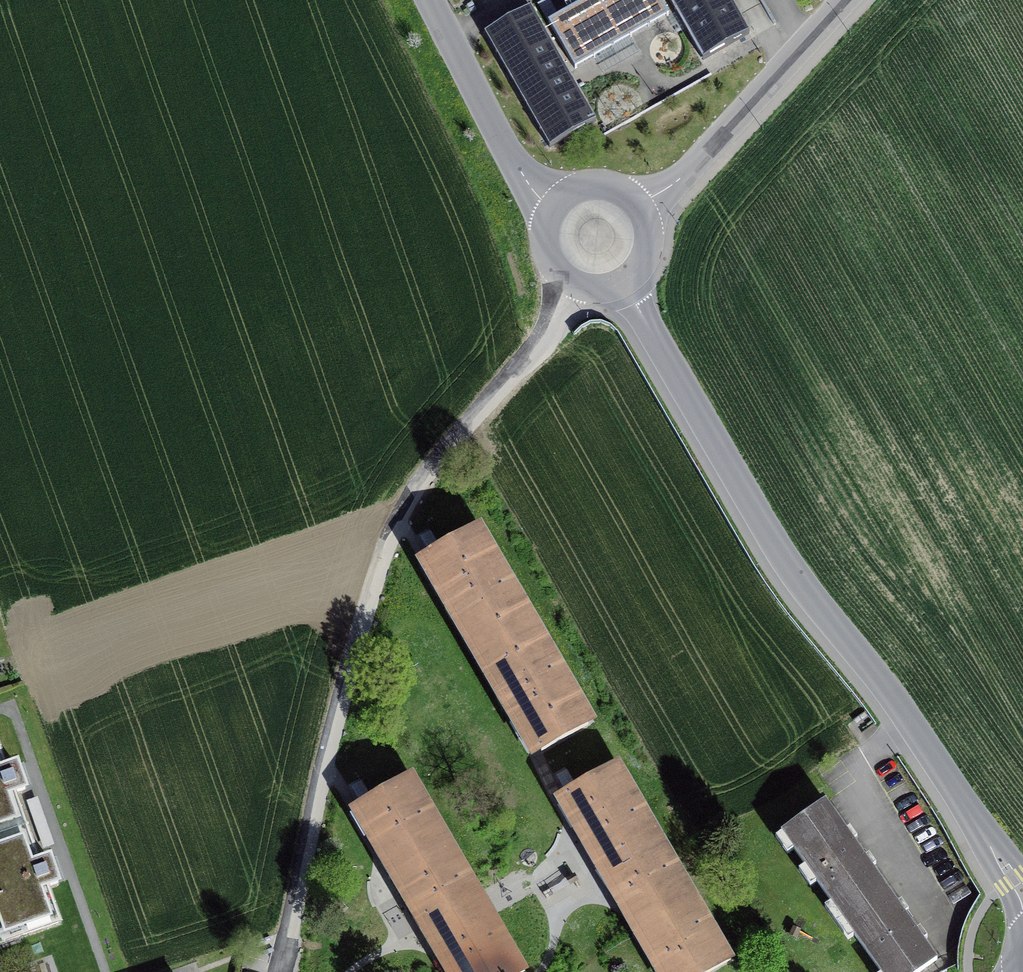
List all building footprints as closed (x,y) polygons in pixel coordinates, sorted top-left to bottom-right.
[(548,22),(575,69),(669,15),(660,0),(587,0),(548,22)] [(703,60),(750,33),(730,0),(669,0),(703,60)] [(595,120),(531,8),(485,35),(550,146),(595,120)] [(464,613),(487,652),(537,622),(479,527),(429,557),(457,604),(445,611),(452,621),(464,613)] [(537,622),(487,652),(511,691),(500,698),(506,708),(517,702),(545,749),(595,719),(537,622)] [(26,827),(14,792),(25,788),(17,764),(5,768),(0,753),(0,836),(26,827)] [(590,839),(605,863),(656,833),(617,766),(565,797),(583,828),(576,832),(583,843),(590,839)] [(383,846),(399,874),(450,845),(411,777),(359,807),(376,835),(370,839),(376,850),(383,846)] [(782,832),(841,916),(884,886),(825,803),(782,832)] [(0,836),(0,943),(59,922),(46,886),(58,881),(49,858),(38,862),(26,827),(0,836)] [(644,929),(695,899),(656,833),(605,863),(621,891),(615,894),(621,905),(628,901),(644,929)] [(450,845),(399,874),(415,902),(408,906),(415,916),(421,913),(438,941),(489,912),(450,845)] [(884,886),(841,916),(881,971),(918,971),(936,960),(884,886)] [(695,899),(644,929),(658,953),(651,957),(658,968),(665,964),(669,971),(710,971),(731,960),(695,899)] [(489,912),(438,941),(452,965),(445,969),(447,971),(523,971),(489,912)]
